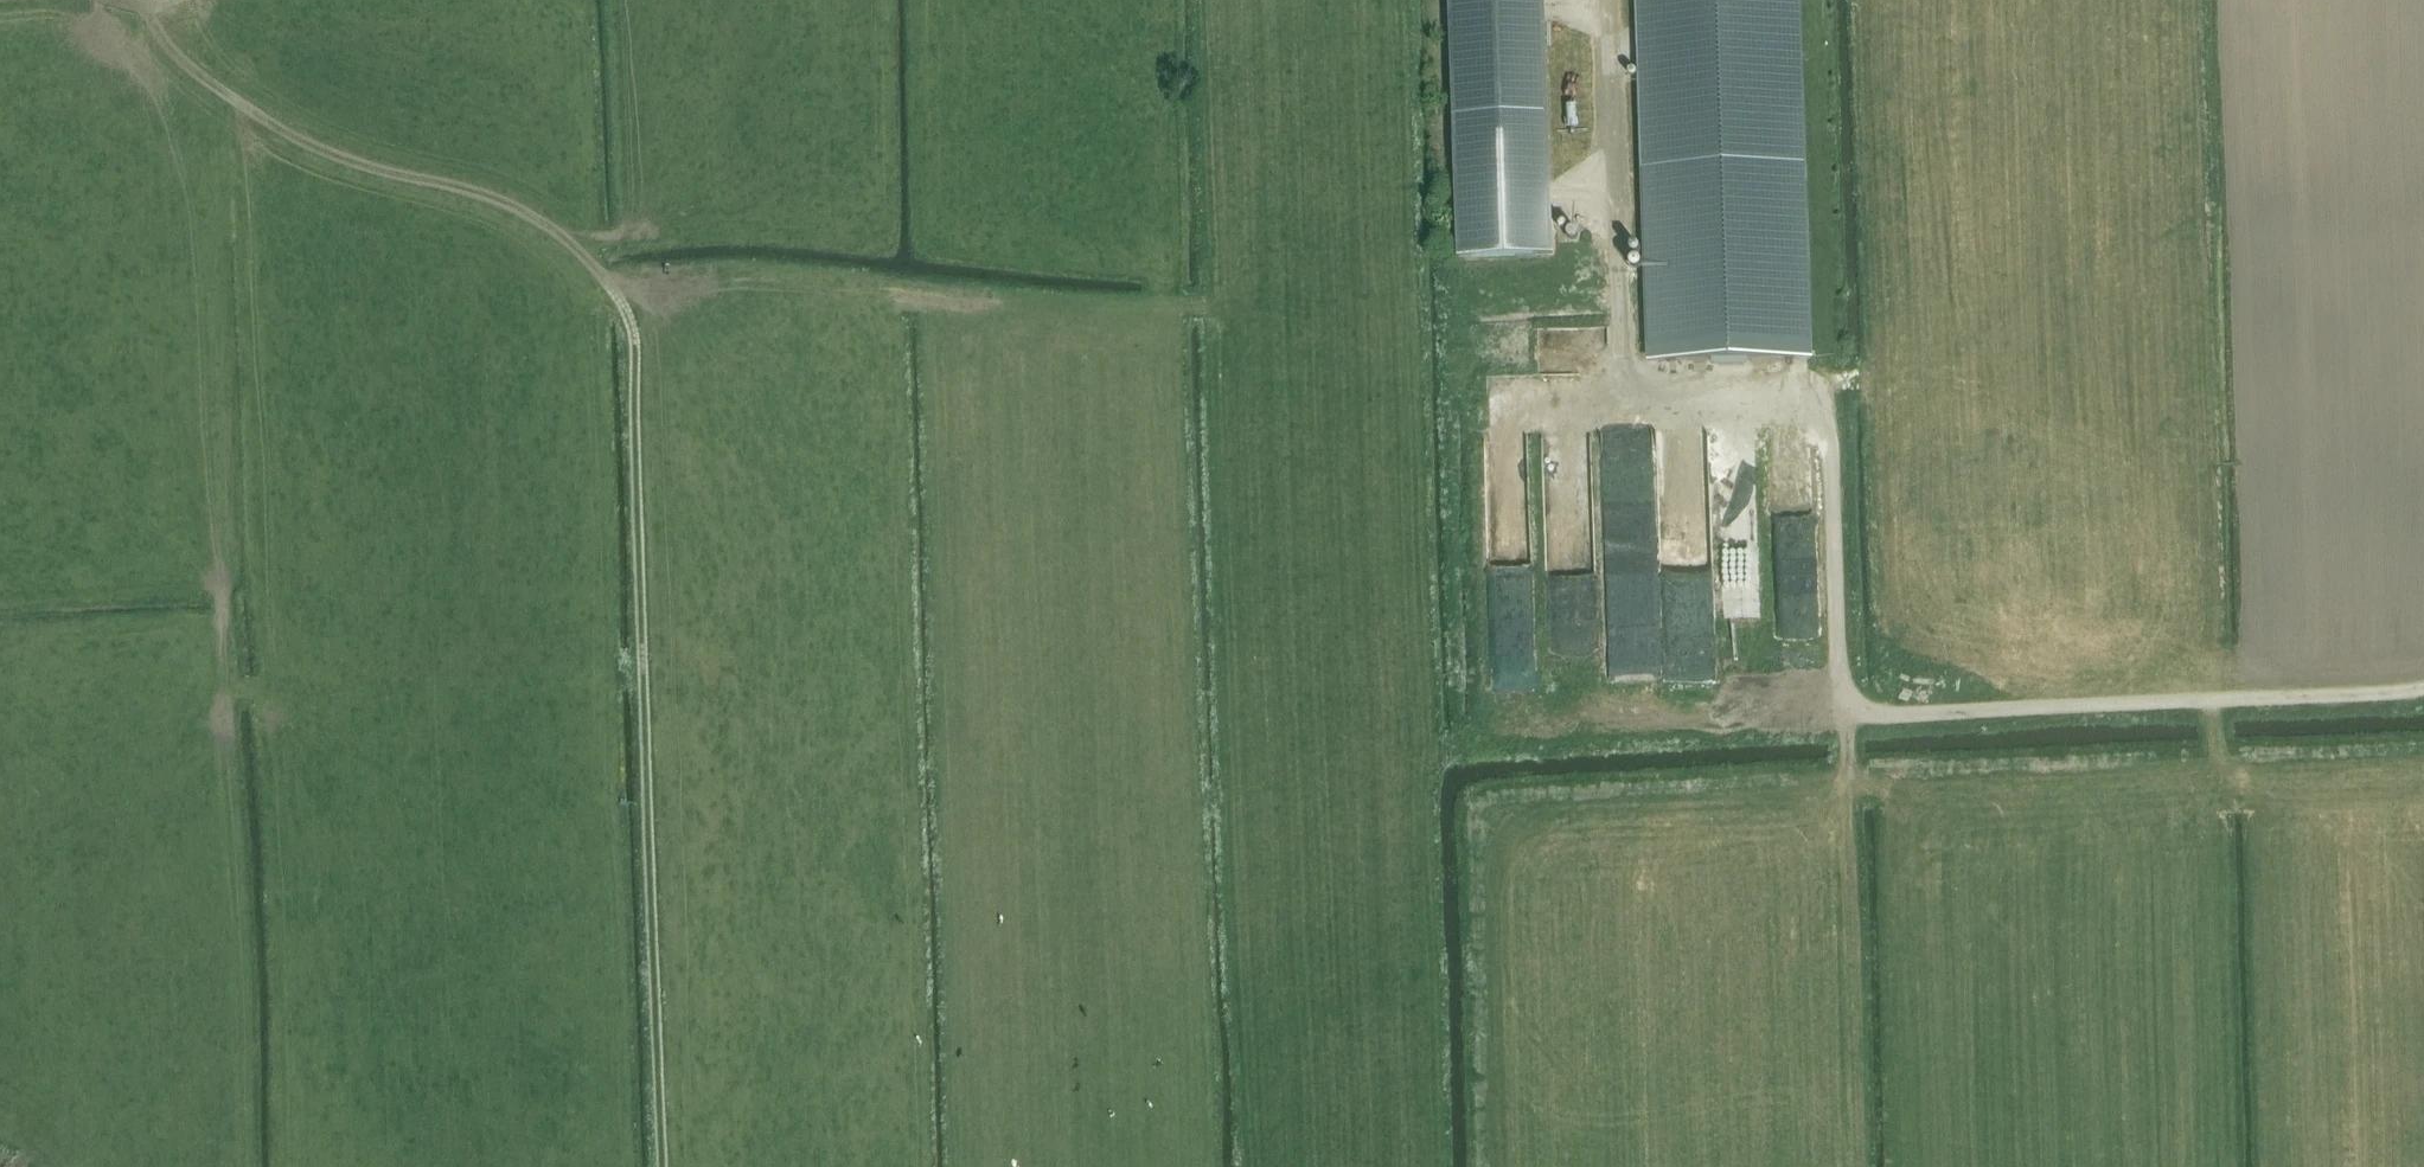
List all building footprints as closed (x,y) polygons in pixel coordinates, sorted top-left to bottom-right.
[(1546,0),(1449,0),(1457,256),(1554,253),(1546,0)] [(1801,0),(1636,0),(1647,363),(1813,358),(1801,0)]
